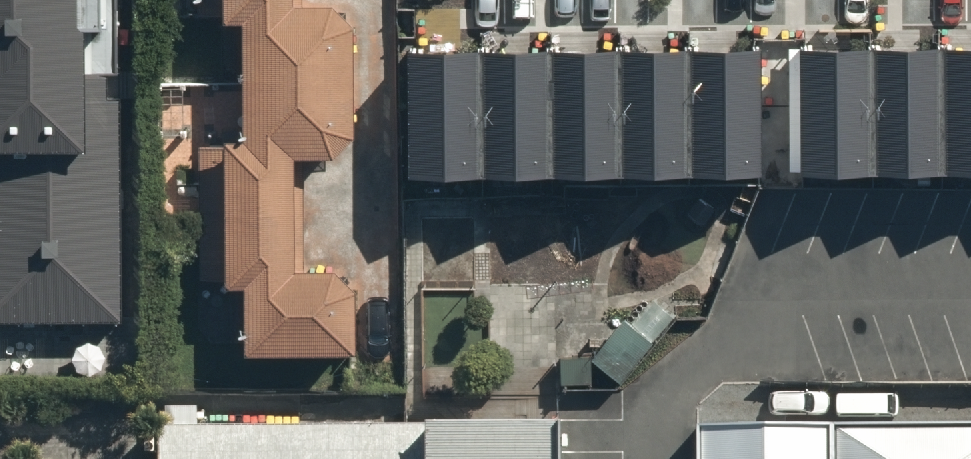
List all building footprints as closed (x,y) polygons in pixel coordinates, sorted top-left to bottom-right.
[(122,318),(118,0),(0,0),(0,319),(122,318)] [(297,265),(297,152),(355,152),(354,7),(291,7),(291,0),(219,0),(219,20),(244,20),(244,139),(225,139),(226,282),(247,282),(247,351),(356,350),(356,265),(297,265)] [(938,45),(871,46),(872,176),(938,175),(938,45)] [(938,45),(938,175),(970,175),(970,45),(938,45)] [(871,46),(799,46),(799,176),(872,176),(871,46)] [(621,48),(549,49),(550,179),(622,178),(621,48)] [(688,48),(621,48),(622,178),(688,178),(688,48)] [(761,48),(688,48),(688,178),(762,177),(761,48)] [(483,49),(410,49),(411,179),(483,179),(483,49)] [(549,49),(483,49),(483,179),(550,179),(549,49)] [(158,428),(158,458),(560,458),(560,427),(158,428)] [(825,432),(695,433),(696,458),(825,458),(825,432)] [(837,433),(837,458),(970,458),(970,433),(837,433)]
